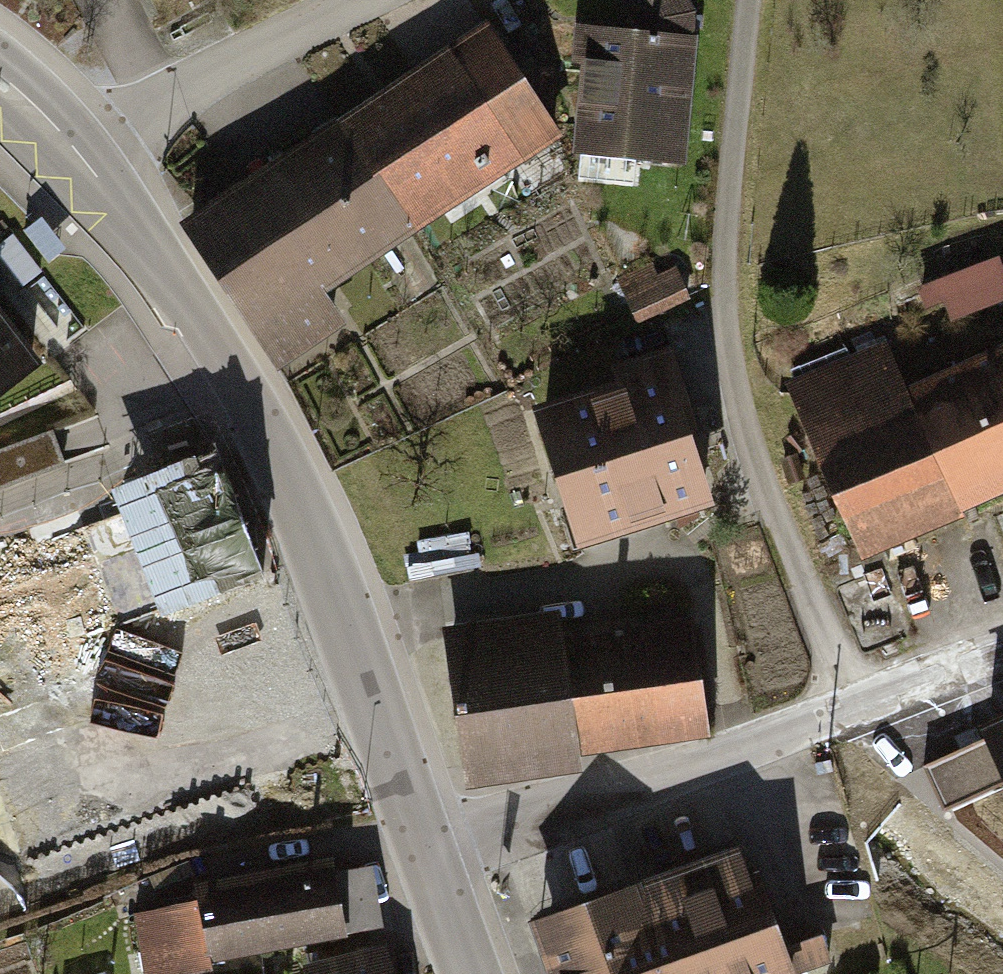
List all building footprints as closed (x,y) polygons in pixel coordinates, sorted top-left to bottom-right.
[(638,22),(586,20),(578,154),(692,161),(697,9),(692,0),(626,0),(638,22)] [(342,119),(414,232),(557,142),(485,29),(342,119)] [(342,119),(183,218),(276,365),(348,320),(327,287),(414,232),(342,119)] [(66,251),(42,220),(25,233),(49,264),(66,251)] [(921,277),(937,317),(1002,292),(1002,246),(921,277)] [(638,328),(691,303),(671,260),(618,284),(638,328)] [(30,361),(0,323),(0,384),(30,361)] [(867,569),(1002,510),(1002,343),(905,386),(890,352),(791,394),(867,569)] [(607,375),(525,400),(569,538),(706,496),(659,346),(604,363),(607,375)] [(440,631),(464,798),(583,780),(580,760),(716,741),(699,623),(563,643),(559,614),(440,631)] [(989,740),(1002,771),(1002,733),(989,740)] [(544,973),(826,973),(814,942),(785,952),(748,850),(528,929),(544,973)] [(193,888),(195,905),(140,914),(150,973),(226,973),(354,953),(352,938),(388,932),(378,869),(342,875),(340,864),(193,888)] [(306,973),(393,973),(386,951),(306,973)]
